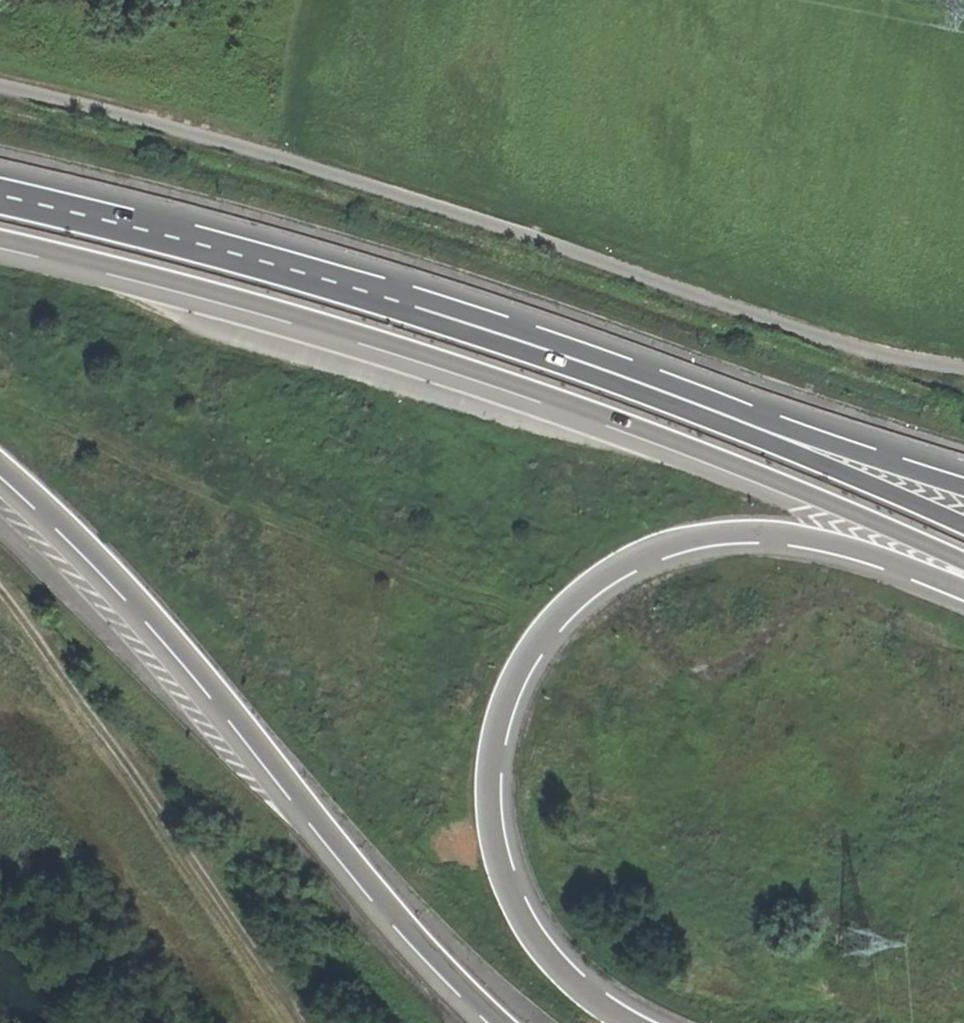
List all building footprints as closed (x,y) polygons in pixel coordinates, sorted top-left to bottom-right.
[(840,951),(861,952),(862,930),(841,929),(840,951)]
